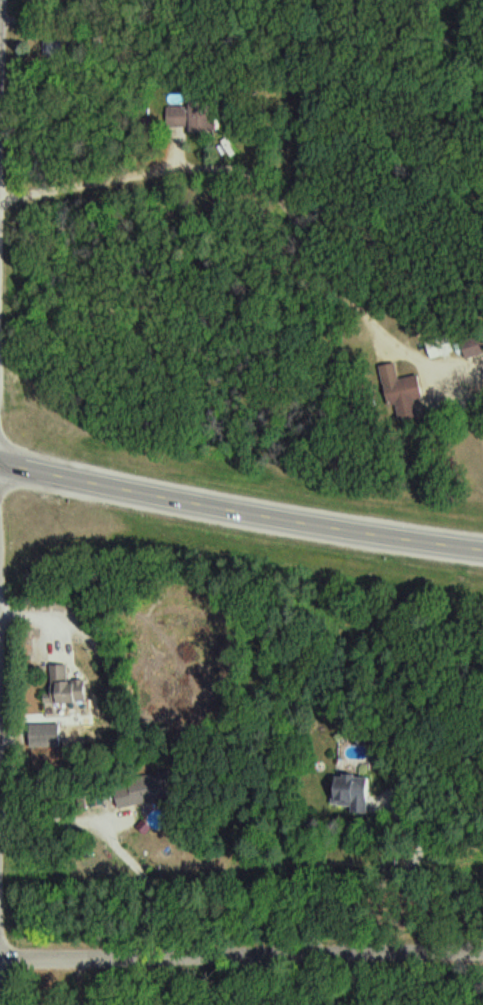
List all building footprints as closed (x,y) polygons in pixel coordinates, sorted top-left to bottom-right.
[(435,359),(457,352),(451,334),(429,342),(435,359)] [(468,339),(468,356),(482,356),(482,339),(468,339)] [(383,365),(391,406),(427,400),(422,375),(403,378),(400,362),(383,365)] [(89,679),(72,679),(72,664),(59,664),(59,704),(89,704),(89,679)] [(33,723),(33,746),(64,746),(64,723),(33,723)] [(339,801),(372,801),(372,776),(339,776),(339,801)]
